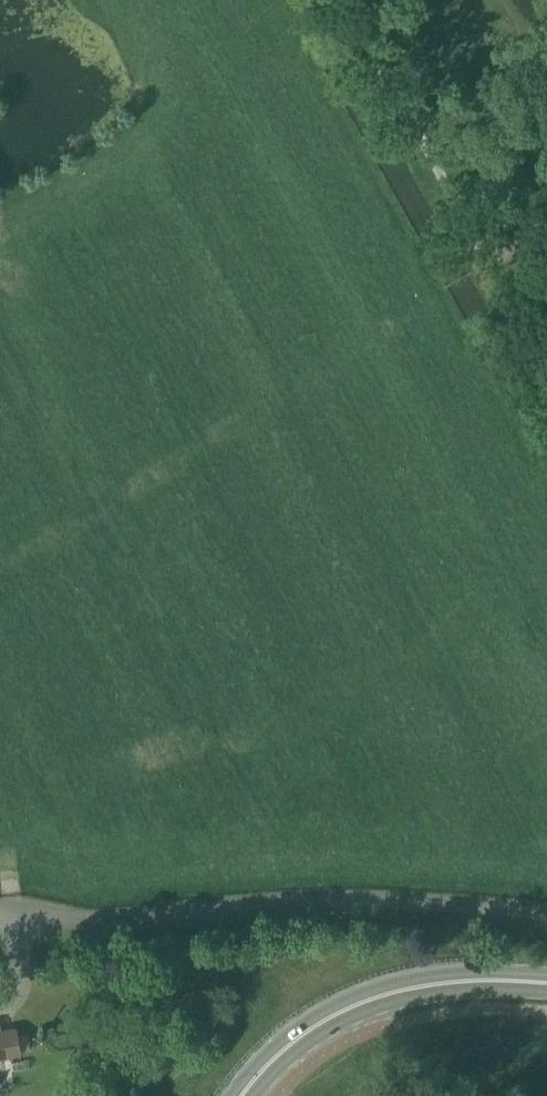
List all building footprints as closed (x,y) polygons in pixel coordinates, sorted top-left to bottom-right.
[(19,1055),(15,1028),(0,1031),(0,1058),(19,1055)]
